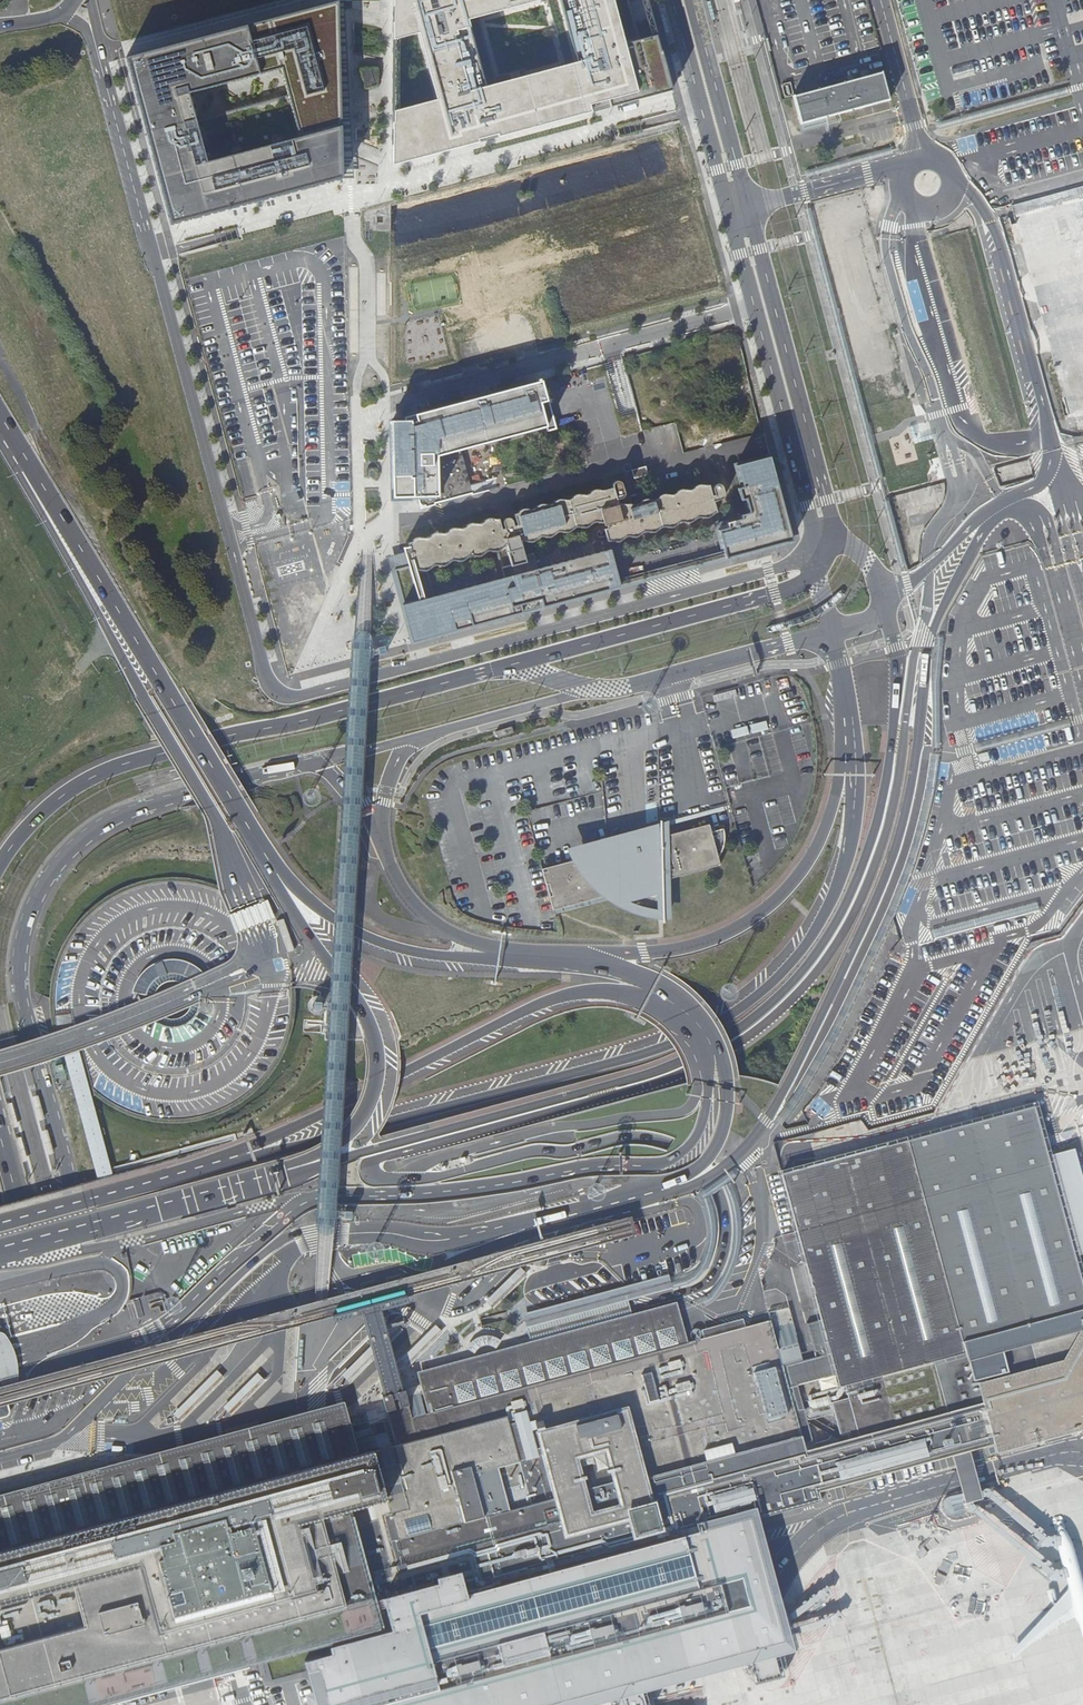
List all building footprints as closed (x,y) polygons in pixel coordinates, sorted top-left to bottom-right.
[(395,38),(395,110),(394,165),(481,141),(500,136),(593,111),(612,106),(672,90),(657,35),(648,0),(549,0),(568,64),(495,83),(478,17),(542,0),(396,0),(395,38)] [(714,19),(709,1),(705,2),(710,20),(714,19)] [(168,227),(340,181),(339,129),(338,3),(244,28),(123,59),(140,121),(168,227)] [(830,113),(888,98),(880,70),(792,94),(799,121),(830,113)] [(414,496),(418,496),(421,508),(435,504),(435,502),(472,492),(461,449),(546,427),(547,432),(558,429),(549,393),(544,376),(539,377),(408,412),(408,416),(391,416),(393,497),(414,496)] [(771,456),(739,464),(752,511),(721,520),(729,549),(730,552),(791,536),(771,456)] [(419,570),(421,570),(425,571),(427,569),(429,568),(433,565),(442,566),(445,564),(448,561),(451,560),(456,561),(460,561),(463,559),(467,556),(470,556),(473,556),(476,557),(479,556),(480,555),(484,552),(488,551),(495,552),(498,551),(507,546),(509,552),(523,548),(521,542),(526,541),(530,542),(542,537),(550,538),(553,537),(557,534),(561,532),(565,534),(568,533),(571,532),(575,528),(577,527),(580,528),(585,528),(587,527),(590,526),(594,522),(599,523),(604,523),(604,525),(607,526),(608,529),(605,531),(608,541),(616,542),(623,541),(629,535),(637,536),(648,531),(656,533),(662,527),(673,527),(681,522),(691,523),(699,517),(707,518),(716,512),(713,503),(723,500),(725,495),(721,485),(715,488),(713,494),(711,493),(709,487),(698,486),(690,490),(684,489),(670,497),(664,494),(658,496),(655,500),(643,500),(636,505),(620,505),(619,500),(625,495),(621,483),(618,480),(613,487),(612,489),(606,491),(605,491),(595,490),(587,496),(576,495),(570,499),(559,499),(553,505),(549,505),(542,505),(539,506),(535,509),(531,511),(524,509),(518,513),(515,515),(518,524),(514,525),(512,518),(505,520),(503,528),(500,529),(497,520),(492,519),(487,519),(484,521),(481,524),(478,525),(474,524),(469,524),(466,526),(463,529),(460,530),(455,529),(451,529),(448,532),(444,534),(434,534),(430,536),(426,539),(420,538),(419,538),(418,538),(417,538),(416,538),(413,540),(411,542),(410,543),(409,543),(408,543),(407,544),(409,550),(404,551),(407,561),(409,566),(419,602),(426,600),(418,570),(419,570)] [(543,604),(623,582),(622,578),(614,549),(523,574),(515,576),(426,600),(425,600),(419,602),(409,566),(397,569),(408,606),(417,639),(523,610),(543,604)] [(622,578),(623,582),(666,570),(730,552),(729,549),(666,566),(622,578)] [(736,689),(713,695),(715,702),(738,696),(736,689)] [(766,721),(750,725),(752,734),(769,729),(766,721)] [(748,726),(731,730),(733,739),(750,734),(748,726)] [(661,870),(661,882),(720,866),(718,859),(720,856),(724,845),(725,835),(724,829),(711,833),(709,825),(665,837),(669,854),(654,858),(658,871),(661,870)] [(656,890),(653,883),(646,876),(637,844),(636,839),(620,845),(618,838),(596,848),(597,850),(578,855),(580,859),(583,864),(578,865),(575,860),(571,861),(542,869),(553,912),(606,896),(607,896),(603,894),(606,889),(613,894),(621,899),(646,891),(647,893),(656,890)] [(67,1059),(86,1085),(107,1101),(131,1113),(157,1119),(184,1118),(210,1112),(233,1101),(254,1084),(271,1063),(282,1039),(288,1013),(288,987),(287,985),(281,961),(270,937),(253,917),(249,913),(232,900),(219,888),(206,883),(190,879),(173,878),(157,879),(138,883),(125,888),(112,894),(101,901),(86,915),(74,929),(64,946),(57,961),(54,974),(52,988),(52,998),(52,1015),(58,1041),(67,1059)] [(283,919),(277,921),(288,953),(294,951),(283,919)] [(63,1057),(97,1179),(112,1174),(79,1052),(63,1057)] [(57,1067),(53,1067),(55,1074),(62,1072),(60,1066),(57,1067)] [(38,1095),(32,1097),(39,1121),(45,1119),(38,1095)] [(5,1104),(12,1128),(19,1126),(12,1102),(5,1104)] [(781,1170),(821,1317),(827,1339),(830,1351),(836,1373),(839,1385),(844,1384),(932,1360),(1082,1319),(1082,1282),(1032,1102),(781,1170)] [(55,1153),(48,1129),(42,1131),(48,1155),(55,1153)] [(28,1161),(21,1137),(15,1138),(22,1163),(28,1161)] [(673,1288),(670,1275),(525,1314),(528,1326),(673,1288)] [(116,1703),(384,1629),(382,1622),(395,1619),(399,1632),(337,1649),(339,1656),(309,1665),(317,1695),(310,1696),(313,1704),(586,1704),(607,1699),(619,1696),(622,1704),(651,1704),(647,1689),(699,1675),(741,1664),(754,1660),(758,1682),(787,1675),(782,1653),(795,1649),(790,1629),(788,1619),(776,1576),(760,1514),(819,1498),(816,1488),(952,1451),(967,1503),(970,1502),(983,1499),(982,1493),(969,1447),(993,1440),(996,1450),(1079,1429),(1082,1431),(1082,1319),(1063,1356),(976,1380),(982,1402),(946,1412),(859,1436),(835,1443),(807,1451),(770,1318),(685,1343),(674,1303),(486,1354),(417,1372),(420,1385),(427,1410),(411,1414),(404,1389),(402,1389),(386,1328),(385,1325),(381,1310),(409,1303),(407,1294),(368,1305),(332,1315),(334,1323),(361,1315),(383,1394),(382,1394),(395,1446),(391,1448),(403,1492),(383,1497),(370,1450),(355,1454),(342,1408),(254,1432),(216,1442),(184,1451),(168,1455),(154,1457),(131,1462),(100,1470),(100,1473),(93,1475),(42,1488),(21,1494),(20,1491),(0,1497),(0,1704),(110,1704),(116,1703)] [(770,1318),(807,1451),(835,1443),(827,1416),(807,1420),(798,1384),(836,1373),(830,1351),(792,1362),(789,1350),(827,1339),(821,1317),(782,1328),(778,1317),(770,1318)] [(385,1325),(386,1328),(400,1324),(400,1325),(401,1325),(401,1326),(402,1326),(402,1327),(403,1327),(404,1327),(405,1327),(406,1326),(407,1325),(407,1324),(407,1323),(407,1322),(406,1322),(406,1321),(405,1321),(405,1320),(404,1320),(403,1320),(385,1325)] [(391,1322),(338,1376),(346,1385),(400,1331),(391,1322)] [(435,1325),(401,1360),(409,1368),(444,1334),(435,1325)] [(0,1333),(0,1378),(4,1385),(12,1389),(18,1387),(19,1381),(20,1376),(19,1366),(14,1351),(11,1342),(5,1334),(0,1333)] [(932,1360),(844,1384),(859,1436),(946,1412),(932,1360)] [(172,1413),(180,1421),(224,1377),(216,1369),(172,1413)] [(264,1380),(257,1372),(223,1406),(231,1414),(264,1380)]
